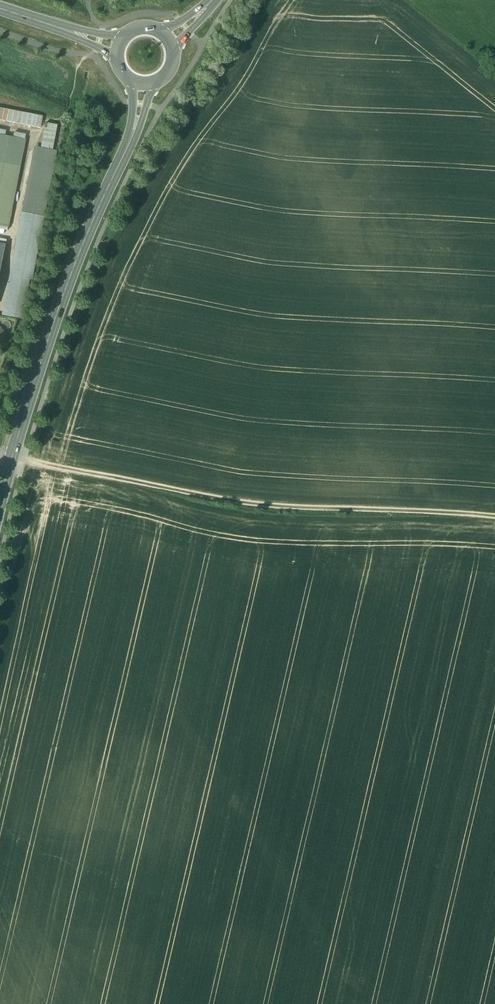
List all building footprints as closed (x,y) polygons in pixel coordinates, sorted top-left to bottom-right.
[(43,114),(0,107),(0,120),(41,126),(43,114)] [(0,135),(0,163),(20,167),(25,140),(0,135)] [(29,280),(32,280),(57,151),(34,147),(1,315),(22,319),(29,280)] [(0,163),(0,224),(8,225),(20,167),(0,163)]
